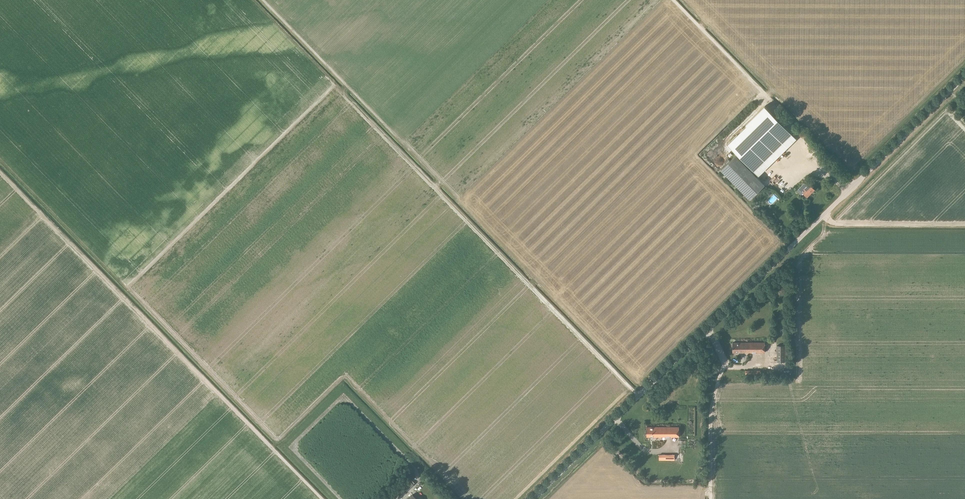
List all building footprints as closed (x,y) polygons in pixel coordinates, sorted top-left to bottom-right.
[(751,168),(789,131),(765,106),(746,124),(746,125),(728,144),(751,168)] [(788,149),(778,159),(773,160),(790,176),(793,175),(803,165),(802,162),(790,151),(789,148),(788,149)] [(721,169),(750,198),(764,184),(736,155),(730,161),(728,159),(725,161),(727,163),(721,169)] [(805,184),(804,183),(800,187),(804,191),(803,192),(807,196),(815,189),(809,183),(807,185),(806,184),(805,184)] [(765,353),(765,343),(733,343),(732,353),(765,353)] [(777,362),(789,362),(789,345),(777,345),(777,362)] [(679,437),(679,427),(647,427),(647,437),(679,437)]
